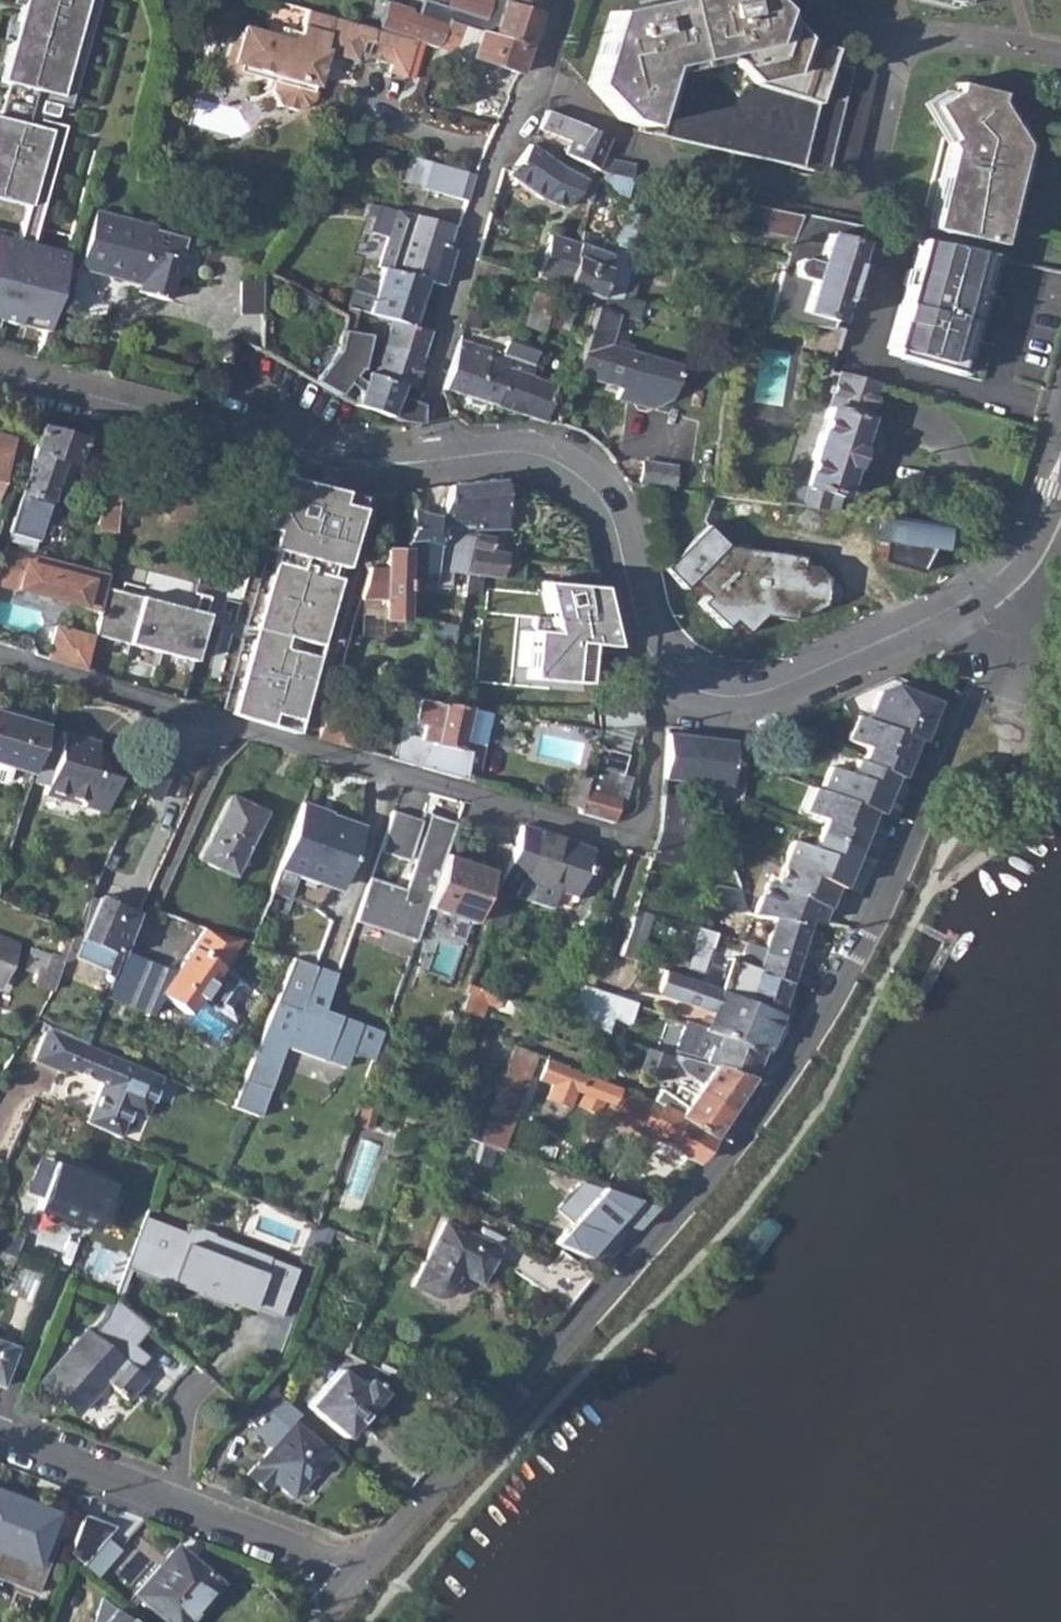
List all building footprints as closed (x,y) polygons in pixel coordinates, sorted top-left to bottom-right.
[(5,79),(61,93),(87,0),(25,0),(5,79)] [(535,16),(540,0),(501,0),(500,3),(535,16)] [(853,181),(877,77),(827,67),(830,54),(794,45),(753,0),(685,0),(607,15),(587,87),(620,120),(641,126),(639,132),(853,181)] [(446,24),(525,49),(535,16),(500,3),(493,25),(449,13),(446,24)] [(407,44),(298,11),(292,34),(282,40),(242,28),(233,33),(223,65),(228,73),(240,76),(249,74),(250,71),(271,77),(266,93),(276,108),(292,113),(307,105),(319,66),(328,60),(329,57),(351,64),(353,58),(383,68),(380,74),(397,79),(407,44)] [(446,24),(435,52),(435,57),(442,59),(444,54),(516,77),(525,49),(446,24)] [(956,78),(945,93),(987,101),(998,89),(956,78)] [(987,107),(987,101),(945,93),(921,108),(941,146),(919,231),(986,249),(1013,152),(987,107)] [(563,153),(594,167),(598,158),(605,141),(544,113),(537,130),(568,140),(563,153)] [(0,115),(0,195),(32,203),(51,130),(0,115)] [(540,202),(568,212),(579,197),(593,206),(598,192),(527,147),(507,174),(507,178),(540,202)] [(598,158),(594,167),(603,173),(598,183),(612,196),(625,200),(626,194),(631,177),(628,175),(630,165),(598,158)] [(424,191),(464,204),(474,176),(431,165),(424,191)] [(603,273),(596,299),(620,303),(630,271),(631,269),(624,268),(643,200),(626,194),(625,200),(612,244),(608,259),(603,273)] [(795,213),(739,200),(735,224),(790,236),(795,213)] [(372,222),(376,209),(366,207),(362,219),(372,222)] [(387,323),(408,329),(421,284),(395,277),(395,272),(398,267),(402,252),(410,225),(412,221),(376,209),(372,222),(367,237),(383,242),(374,271),(379,272),(374,288),(354,282),(346,310),(358,313),(387,323)] [(806,327),(827,330),(859,227),(795,213),(790,236),(789,242),(785,241),(780,255),(784,256),(764,321),(806,327)] [(134,301),(167,308),(177,269),(183,246),(150,237),(150,234),(93,219),(79,278),(137,292),(134,301)] [(421,284),(439,287),(450,249),(454,238),(410,225),(402,252),(398,267),(395,272),(395,277),(421,284)] [(0,232),(0,320),(48,329),(68,250),(0,232)] [(572,263),(563,291),(593,301),(596,302),(596,299),(603,273),(608,259),(612,244),(583,235),(572,263)] [(885,354),(958,374),(992,256),(917,240),(885,354)] [(563,291),(572,263),(547,254),(538,281),(563,291)] [(629,304),(637,273),(630,271),(620,303),(629,304)] [(593,301),(590,312),(612,319),(636,326),(637,306),(629,304),(620,303),(596,299),(596,302),(593,301)] [(353,337),(358,313),(346,310),(343,320),(341,334),(353,337)] [(604,349),(612,319),(590,312),(571,378),(615,391),(612,403),(647,414),(664,405),(674,370),(604,349)] [(379,347),(418,360),(426,333),(408,329),(387,323),(379,347)] [(827,351),(832,349),(835,331),(827,330),(806,327),(802,346),(827,351)] [(331,367),(356,373),(360,361),(364,341),(353,337),(341,334),(338,334),(331,367)] [(492,407),(507,363),(507,360),(457,343),(441,392),(492,407)] [(397,388),(409,391),(418,360),(379,347),(375,364),(360,361),(356,373),(363,376),(397,388)] [(492,407),(540,423),(551,387),(529,381),(531,371),(529,369),(507,363),(492,407)] [(397,388),(363,376),(352,402),(383,415),(397,388)] [(839,377),(829,407),(806,483),(784,476),(776,503),(833,512),(838,497),(841,497),(875,386),(839,377)] [(781,474),(784,476),(806,483),(829,407),(805,400),(781,474)] [(83,439),(40,427),(16,510),(9,533),(38,542),(52,494),(62,463),(73,466),(75,467),(83,439)] [(121,437),(91,429),(85,461),(119,464),(121,437)] [(0,437),(0,481),(6,462),(12,440),(0,437)] [(63,497),(73,466),(62,463),(52,494),(63,497)] [(637,485),(669,491),(671,468),(639,464),(637,485)] [(277,532),(229,713),(297,731),(358,501),(272,478),(259,527),(277,532)] [(464,574),(511,579),(513,566),(500,564),(500,557),(485,554),(487,543),(468,540),(470,533),(500,529),(497,481),(448,487),(437,514),(433,553),(432,570),(452,573),(464,574)] [(407,553),(433,553),(437,514),(448,487),(448,484),(416,490),(412,510),(408,511),(407,553)] [(113,535),(116,511),(100,510),(98,535),(113,535)] [(885,525),(880,559),(919,571),(941,535),(885,525)] [(690,582),(725,545),(704,526),(662,568),(682,589),(690,582)] [(725,545),(690,582),(705,596),(698,604),(723,629),(731,621),(744,633),(761,615),(790,620),(791,611),(805,613),(820,605),(824,578),(811,566),(798,564),(800,556),(725,545)] [(5,547),(0,563),(0,584),(19,589),(20,584),(72,598),(71,603),(96,610),(101,588),(104,573),(5,547)] [(349,619),(403,621),(403,618),(403,554),(381,554),(381,575),(361,576),(349,619)] [(570,581),(599,584),(595,568),(572,565),(570,581)] [(464,574),(452,573),(448,593),(460,595),(464,574)] [(599,584),(542,579),(555,630),(535,628),(531,676),(584,682),(586,640),(611,646),(599,584)] [(20,584),(19,589),(71,603),(72,598),(20,584)] [(206,615),(101,588),(96,610),(90,635),(194,661),(206,615)] [(437,705),(454,708),(458,686),(464,687),(471,650),(479,651),(486,617),(460,612),(437,705)] [(81,669),(89,637),(53,629),(46,658),(81,669)] [(910,739),(917,742),(934,702),(891,684),(877,691),(865,721),(910,739)] [(461,752),(453,751),(461,709),(454,708),(437,705),(404,698),(402,707),(391,759),(456,777),(461,752)] [(596,700),(596,729),(633,728),(641,727),(641,720),(632,698),(596,700)] [(324,709),(316,740),(331,744),(340,713),(324,709)] [(30,773),(42,737),(45,728),(0,712),(0,763),(12,767),(30,773)] [(372,723),(340,713),(331,744),(335,745),(365,753),(372,723)] [(888,774),(895,777),(910,739),(865,721),(854,716),(845,740),(866,748),(860,763),(888,774)] [(596,729),(594,739),(610,743),(608,750),(626,755),(633,728),(596,729)] [(76,808),(99,816),(110,781),(87,774),(96,746),(61,734),(58,742),(42,737),(30,773),(27,784),(44,789),(41,797),(61,803),(63,799),(77,804),(76,808)] [(675,738),(665,737),(664,742),(661,780),(727,788),(730,745),(714,747),(703,745),(692,744),(681,741),(676,738),(675,738)] [(730,745),(675,738),(676,738),(681,741),(692,744),(703,745),(714,747),(730,745)] [(620,775),(626,755),(608,750),(610,743),(594,739),(590,755),(584,781),(578,809),(577,812),(611,821),(616,800),(611,799),(616,784),(610,783),(612,773),(620,775)] [(867,811),(873,813),(888,774),(860,763),(854,760),(847,776),(828,767),(819,792),(867,811)] [(0,763),(0,782),(2,782),(8,779),(12,767),(0,763)] [(557,803),(578,809),(584,781),(563,775),(557,803)] [(813,833),(851,849),(867,811),(819,792),(809,788),(800,812),(819,819),(813,833)] [(195,857),(230,875),(261,812),(227,795),(195,857)] [(688,834),(695,835),(698,801),(659,797),(656,832),(688,834)] [(267,892),(314,910),(330,886),(339,890),(362,830),(332,819),(329,825),(319,822),(302,804),(267,892)] [(375,850),(404,860),(417,820),(389,810),(375,850)] [(413,936),(424,906),(441,857),(452,824),(426,815),(400,889),(366,877),(352,915),(413,936)] [(519,825),(516,832),(552,844),(554,837),(519,825)] [(589,848),(554,837),(552,844),(516,832),(497,885),(517,892),(515,900),(547,910),(553,891),(573,897),(580,872),(583,872),(589,848)] [(649,859),(685,862),(688,834),(656,832),(648,855),(649,859)] [(832,887),(836,888),(851,849),(813,833),(808,847),(789,839),(779,865),(832,887)] [(424,906),(465,922),(483,871),(441,857),(424,906)] [(779,865),(777,865),(769,886),(758,911),(786,917),(808,922),(817,924),(832,887),(779,865)] [(710,907),(731,912),(733,907),(745,908),(738,887),(714,883),(710,907)] [(119,948),(121,949),(134,914),(112,905),(115,900),(102,895),(100,900),(87,898),(71,934),(78,938),(73,951),(72,959),(109,974),(119,948)] [(763,946),(797,956),(808,922),(786,917),(758,911),(745,908),(733,907),(731,912),(728,929),(766,939),(763,946)] [(413,936),(352,915),(350,920),(411,941),(413,936)] [(688,971),(706,976),(717,933),(698,927),(688,971)] [(172,967),(154,990),(183,1011),(194,996),(210,1009),(233,978),(217,966),(239,937),(201,928),(172,967)] [(740,961),(757,966),(763,946),(747,942),(740,961)] [(755,973),(787,984),(797,956),(763,946),(757,966),(755,973)] [(119,948),(109,974),(112,975),(121,949),(119,948)] [(154,990),(172,967),(121,949),(112,975),(154,990)] [(338,972),(290,954),(235,1104),(257,1112),(283,1044),(345,1067),(350,1055),(372,1063),(385,1030),(325,1009),(338,972)] [(49,988),(59,961),(56,960),(46,956),(41,970),(34,968),(29,981),(49,988)] [(711,1014),(704,1032),(760,1052),(777,1012),(745,1001),(718,992),(665,972),(658,995),(711,1014)] [(755,973),(745,1001),(777,1012),(787,984),(755,973)] [(210,1009),(194,996),(183,1011),(180,1015),(217,1043),(231,1025),(230,996),(240,983),(233,978),(210,1009)] [(596,1013),(625,1023),(631,1007),(602,996),(596,1013)] [(705,1063),(748,1079),(760,1052),(704,1032),(701,1031),(658,1018),(652,1034),(675,1043),(673,1049),(705,1061),(705,1063)] [(148,1117),(164,1076),(89,1044),(49,1026),(35,1058),(67,1072),(69,1066),(99,1079),(103,1078),(105,1082),(92,1111),(126,1126),(133,1110),(148,1117)] [(495,1148),(497,1149),(531,1052),(513,1044),(479,1142),(481,1143),(495,1148)] [(748,1079),(705,1063),(705,1061),(673,1049),(670,1057),(646,1048),(638,1069),(658,1076),(681,1069),(698,1083),(695,1088),(711,1098),(732,1103),(748,1079)] [(532,1066),(554,1074),(559,1063),(537,1054),(532,1066)] [(652,1100),(709,1137),(732,1103),(711,1098),(695,1088),(691,1092),(678,1082),(670,1094),(659,1086),(650,1099),(652,1100)] [(645,1131),(692,1161),(709,1137),(652,1100),(650,1099),(647,1098),(615,1085),(596,1117),(638,1143),(645,1131)] [(481,1137),(488,1113),(464,1106),(457,1130),(481,1137)] [(126,1126),(92,1111),(89,1120),(122,1135),(126,1126)] [(461,1204),(506,1223),(511,1209),(480,1197),(495,1148),(481,1143),(461,1204)] [(37,1209),(88,1229),(106,1182),(55,1162),(37,1209)] [(560,1172),(549,1180),(570,1198),(548,1222),(561,1230),(551,1243),(605,1267),(655,1206),(560,1172)] [(279,1318),(298,1263),(145,1211),(126,1266),(279,1318)] [(509,1266),(565,1307),(589,1275),(559,1251),(547,1266),(479,1228),(474,1236),(444,1220),(411,1285),(436,1297),(443,1297),(450,1291),(460,1274),(476,1282),(487,1262),(503,1275),(509,1266)] [(7,1270),(13,1255),(0,1250),(0,1267),(7,1270)] [(41,1379),(77,1412),(106,1380),(125,1398),(144,1377),(108,1345),(129,1322),(108,1303),(41,1379)] [(1,1385),(16,1348),(0,1341),(0,1385),(1,1385)] [(309,1403),(345,1435),(382,1394),(365,1379),(359,1385),(340,1368),(309,1403)] [(273,1479),(292,1495),(337,1444),(301,1412),(247,1473),(265,1488),(273,1479)] [(0,1494),(0,1581),(37,1595),(56,1547),(43,1542),(54,1515),(0,1494)] [(69,1554),(81,1564),(112,1527),(84,1516),(69,1554)] [(165,1621),(185,1621),(217,1584),(200,1569),(202,1567),(195,1560),(189,1566),(171,1551),(133,1595),(165,1621)] [(102,1602),(82,1584),(67,1601),(88,1618),(102,1602)] [(119,1614),(111,1621),(128,1621),(119,1614)]
